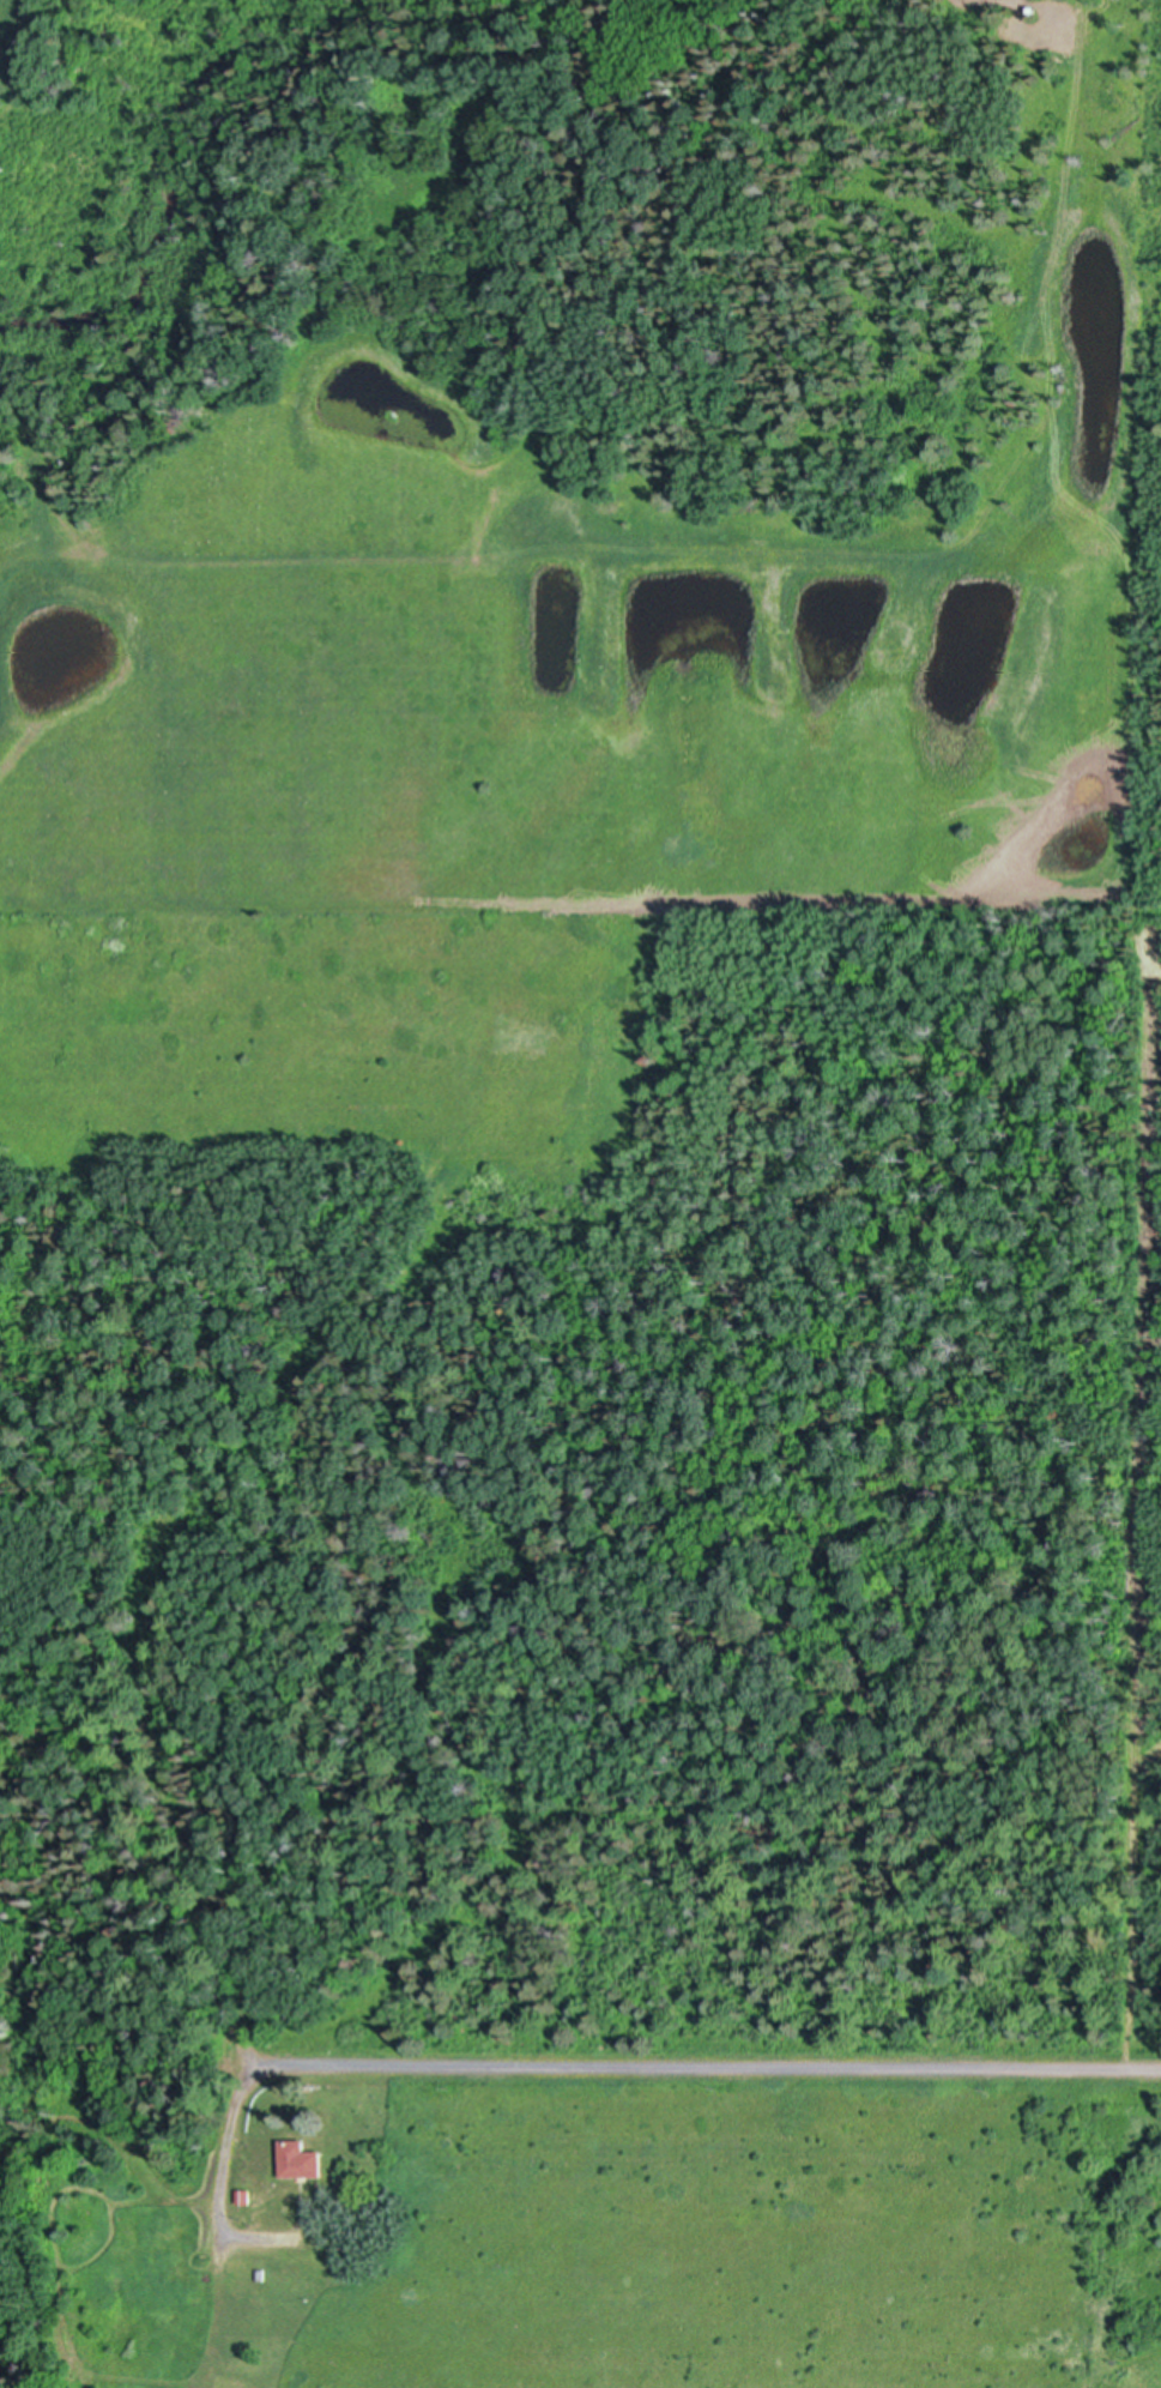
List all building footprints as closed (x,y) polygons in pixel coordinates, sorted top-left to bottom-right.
[(307,2141),(307,2153),(325,2153),(323,2178),(284,2177),(284,2141),(307,2141)] [(241,2190),(254,2190),(253,2205),(240,2205),(241,2190)]
